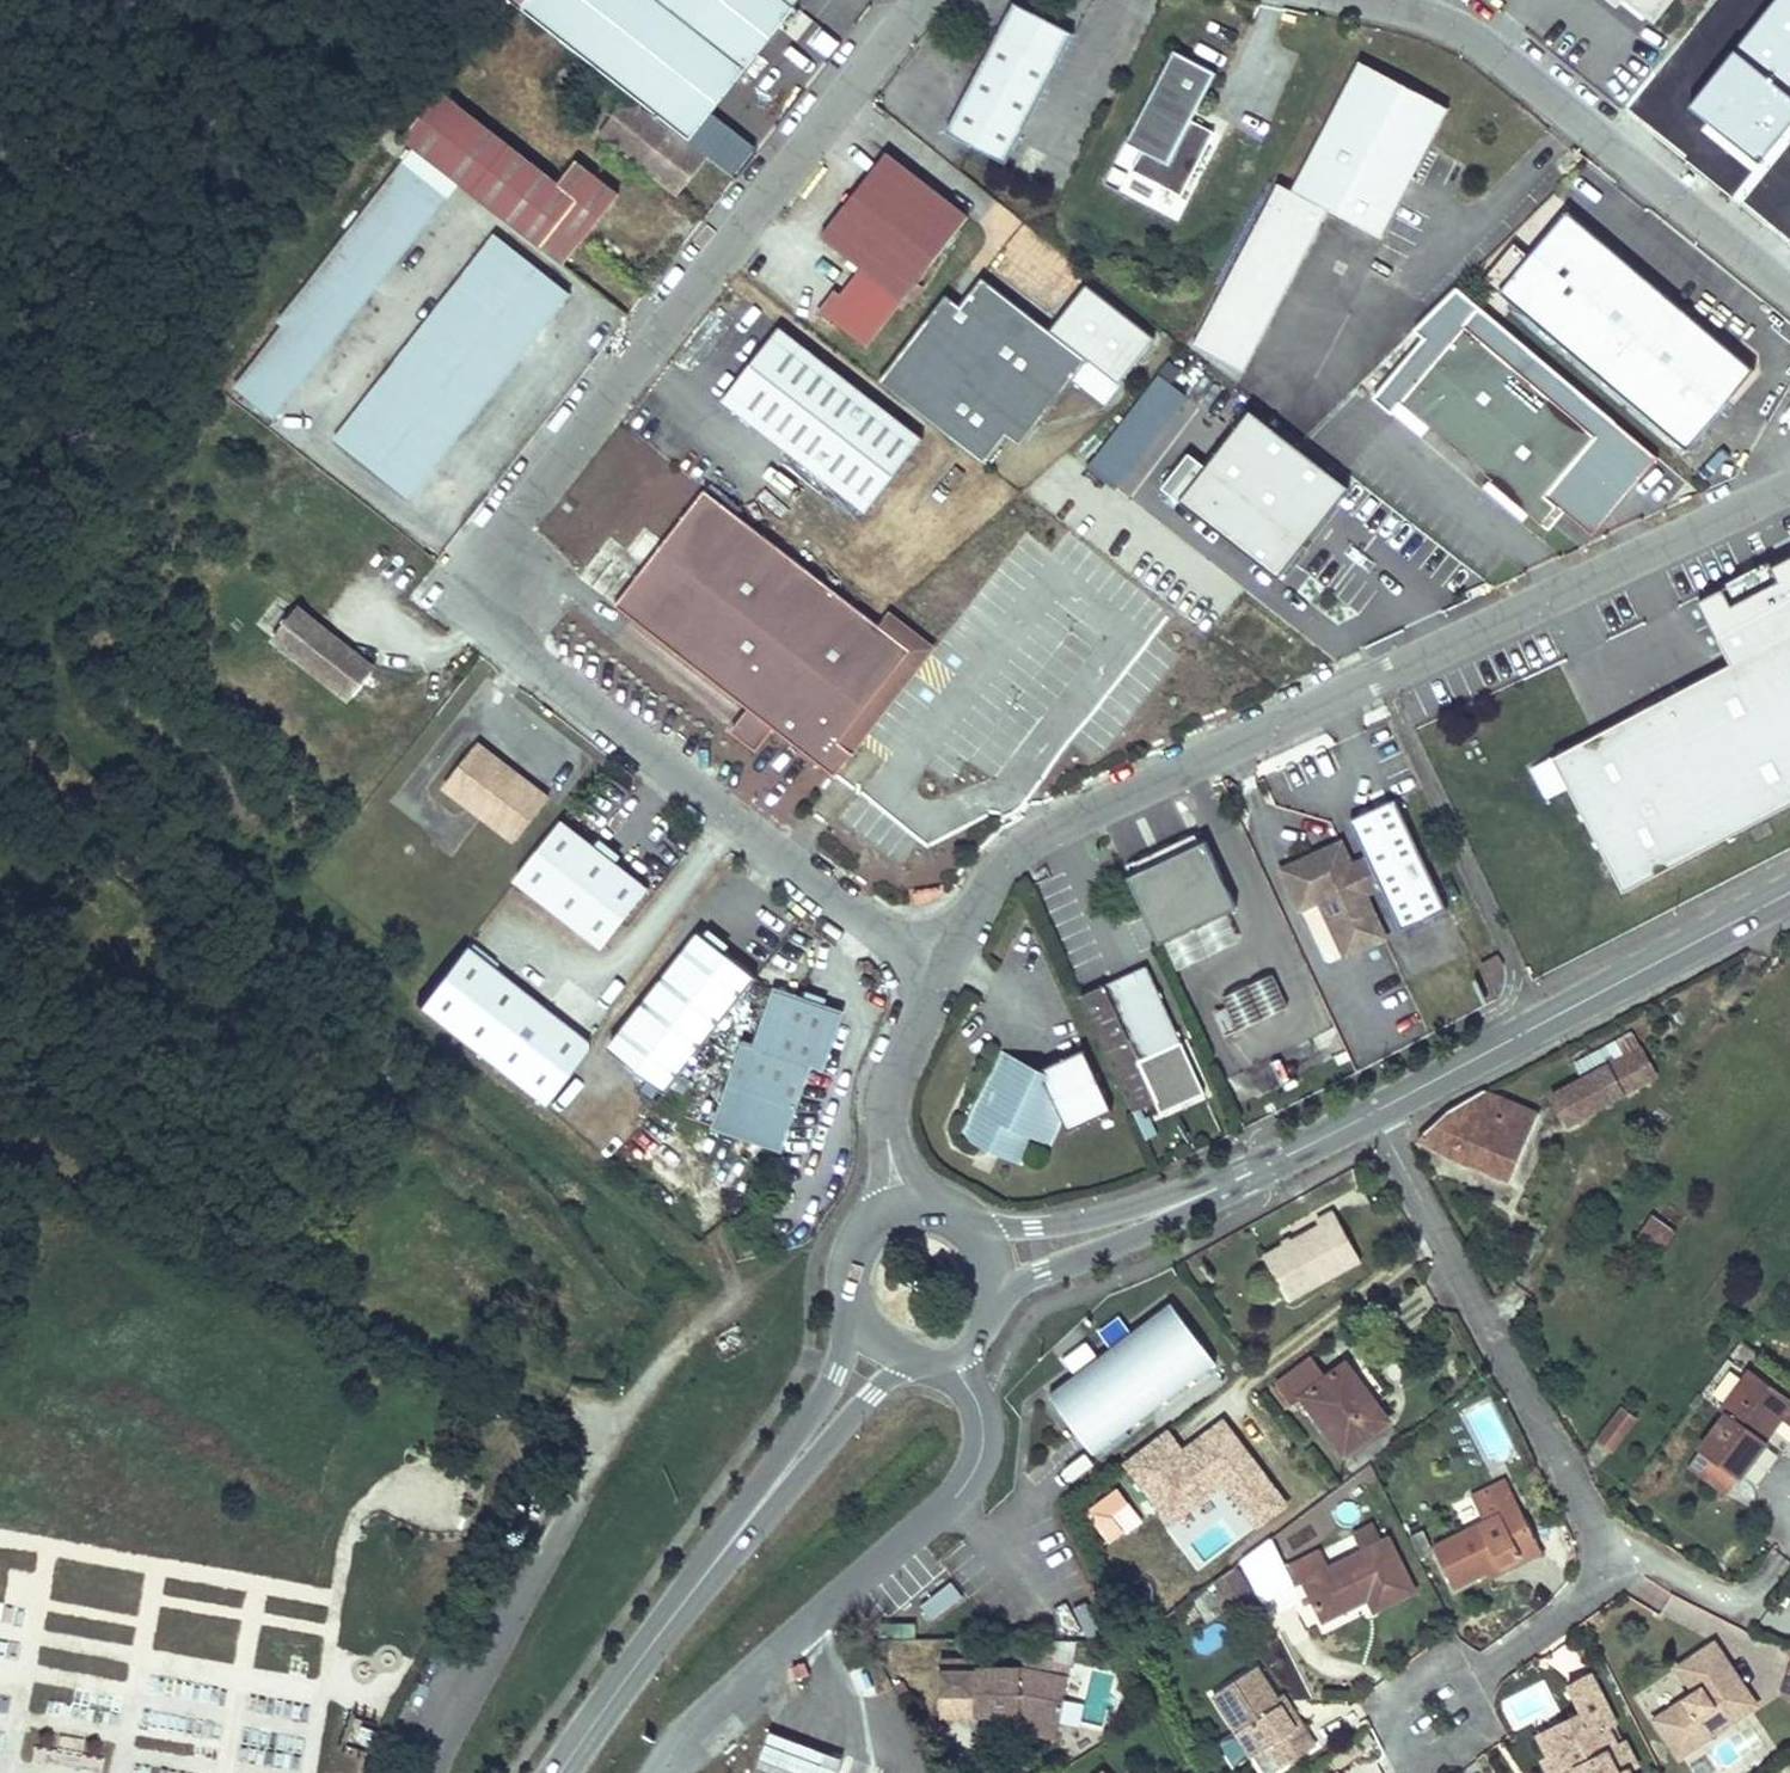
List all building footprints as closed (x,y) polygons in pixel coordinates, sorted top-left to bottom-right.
[(796,0),(528,0),(522,7),(687,138),(796,0)] [(1657,19),(1672,0),(1632,0),(1657,19)] [(1076,35),(1019,4),(948,131),(1012,166),(1082,39),(1076,35)] [(1216,68),(1174,47),(1126,139),(1142,147),(1132,167),(1180,192),(1213,128),(1191,116),(1216,68)] [(1449,105),(1362,59),(1294,188),(1279,180),(1194,343),(1245,369),(1330,206),(1382,234),(1394,212),(1449,105)] [(439,90),(401,138),(539,246),(557,223),(580,240),(593,223),(586,217),(596,204),(604,210),(617,193),(574,159),(557,182),(439,90)] [(639,105),(609,143),(674,195),(704,156),(678,136),(639,105)] [(887,152),(822,234),(862,266),(824,314),(866,347),(969,216),(887,152)] [(400,160),(279,317),(284,322),(237,382),(277,414),(446,195),(400,160)] [(596,204),(586,217),(593,223),(604,210),(596,204)] [(1737,348),(1568,206),(1500,287),(1689,445),(1740,384),(1738,364),(1737,348)] [(557,223),(539,246),(562,264),(580,240),(557,223)] [(567,290),(495,234),(339,436),(411,492),(567,290)] [(1050,328),(985,276),(962,304),(940,333),(926,321),(880,379),(986,462),(1009,433),(1030,406),(1044,417),(1075,378),(1103,400),(1154,335),(1086,282),(1050,328)] [(940,333),(962,304),(948,293),(926,321),(940,333)] [(781,323),(724,396),(866,508),(923,436),(781,323)] [(1597,437),(1466,326),(1404,400),(1493,477),(1490,481),(1543,525),(1559,506),(1547,495),(1597,437)] [(1552,367),(1591,405),(1603,393),(1563,355),(1552,367)] [(1023,444),(1044,417),(1030,406),(1009,433),(1023,444)] [(1182,506),(1280,583),(1351,493),(1250,416),(1209,473),(1188,457),(1160,494),(1179,509),(1182,506)] [(728,726),(760,748),(776,728),(836,772),(922,653),(705,485),(616,598),(747,704),(728,726)] [(1532,769),(1546,797),(1566,787),(1623,892),(1789,802),(1789,595),(1715,636),(1729,663),(1532,769)] [(273,636),(351,697),(373,669),(350,651),(349,645),(342,640),(336,640),(295,608),(273,636)] [(514,836),(548,793),(519,770),(515,775),(498,762),(502,757),(478,738),(445,781),(514,836)] [(519,770),(502,757),(498,762),(515,775),(519,770)] [(1450,908),(1397,793),(1361,809),(1368,823),(1354,830),(1367,859),(1380,887),(1400,931),(1450,908)] [(1368,823),(1361,809),(1347,816),(1354,830),(1368,823)] [(563,816),(515,876),(602,944),(649,884),(563,816)] [(1169,974),(1243,944),(1202,842),(1128,872),(1169,974)] [(1351,866),(1340,843),(1281,871),(1299,910),(1319,901),(1345,956),(1384,939),(1364,894),(1351,866)] [(1380,887),(1367,859),(1351,866),(1364,894),(1380,887)] [(462,944),(415,1004),(539,1102),(587,1042),(462,944)] [(1498,954),(1482,961),(1487,971),(1503,964),(1498,954)] [(1181,1044),(1146,968),(1132,975),(1136,984),(1130,987),(1123,990),(1119,981),(1088,995),(1096,1013),(1088,1016),(1134,1114),(1156,1104),(1157,1104),(1139,1064),(1181,1044)] [(1136,984),(1132,975),(1119,981),(1123,990),(1130,987),(1136,984)] [(1274,978),(1263,983),(1278,1014),(1288,1009),(1274,978)] [(1263,983),(1224,1002),(1228,1009),(1239,1032),(1278,1014),(1263,983)] [(739,1035),(720,1083),(709,1115),(707,1122),(775,1147),(807,1062),(819,1066),(840,1009),(770,984),(749,1038),(739,1035)] [(617,1148),(706,1034),(650,990),(561,1104),(617,1148)] [(1096,1013),(1088,995),(1080,998),(1088,1016),(1096,1013)] [(1239,1032),(1228,1009),(1215,1015),(1226,1038),(1239,1032)] [(1610,1066),(1553,1096),(1567,1124),(1620,1096),(1657,1074),(1633,1034),(1603,1052),(1610,1066)] [(997,1054),(958,1136),(1017,1164),(1031,1137),(1046,1144),(1058,1119),(1065,1134),(1109,1113),(1080,1051),(1061,1061),(1052,1080),(997,1054)] [(709,1115),(720,1083),(712,1080),(700,1112),(709,1115)] [(1160,1113),(1187,1101),(1183,1092),(1157,1104),(1156,1104),(1160,1113)] [(1477,1093),(1449,1108),(1423,1134),(1454,1152),(1511,1176),(1538,1117),(1477,1093)] [(1316,1227),(1260,1257),(1281,1300),(1355,1260),(1330,1211),(1312,1220),(1316,1227)] [(1651,1217),(1642,1231),(1665,1246),(1674,1232),(1651,1217)] [(1213,1361),(1168,1302),(1046,1395),(1090,1454),(1213,1361)] [(1351,1384),(1338,1369),(1326,1378),(1310,1358),(1276,1384),(1291,1404),(1303,1396),(1345,1451),(1388,1419),(1358,1380),(1351,1384)] [(1345,1363),(1338,1369),(1351,1384),(1358,1380),(1345,1363)] [(1764,1440),(1758,1436),(1786,1398),(1750,1371),(1722,1408),(1727,1413),(1700,1448),(1739,1478),(1766,1442),(1764,1440)] [(1758,1436),(1764,1440),(1789,1406),(1789,1401),(1786,1398),(1758,1436)] [(1622,1406),(1597,1440),(1613,1452),(1638,1418),(1622,1406)] [(1181,1450),(1168,1432),(1120,1466),(1167,1532),(1224,1492),(1254,1535),(1289,1510),(1225,1419),(1181,1450)] [(1700,1448),(1686,1465),(1700,1475),(1713,1458),(1700,1448)] [(1739,1478),(1713,1458),(1700,1475),(1725,1495),(1739,1478)] [(1453,1586),(1486,1569),(1518,1552),(1522,1559),(1541,1549),(1525,1520),(1503,1479),(1470,1497),(1482,1518),(1431,1545),(1453,1586)] [(1117,1490),(1087,1513),(1109,1541),(1138,1518),(1117,1490)] [(1285,1571),(1295,1588),(1304,1584),(1324,1621),(1362,1600),(1358,1594),(1364,1591),(1373,1608),(1375,1610),(1414,1589),(1386,1536),(1328,1568),(1319,1551),(1285,1571)] [(1518,1552),(1486,1569),(1489,1576),(1522,1559),(1518,1552)] [(1237,1568),(1215,1582),(1231,1609),(1253,1595),(1237,1568)] [(1084,1639),(1098,1635),(1088,1605),(1074,1609),(1084,1639)] [(1712,1643),(1675,1667),(1692,1692),(1651,1720),(1675,1756),(1753,1704),(1712,1643)] [(1788,1649),(1777,1676),(1789,1680),(1789,1650),(1788,1649)] [(1019,1668),(975,1669),(975,1660),(940,1660),(941,1704),(974,1703),(974,1715),(1020,1715),(1059,1722),(1070,1665),(1053,1662),(1051,1674),(1019,1668)] [(1295,1727),(1276,1698),(1256,1666),(1213,1694),(1215,1697),(1236,1728),(1254,1756),(1269,1746),(1283,1766),(1315,1745),(1301,1723),(1295,1727)] [(1579,1710),(1589,1731),(1548,1753),(1559,1772),(1560,1772),(1564,1772),(1631,1772),(1627,1766),(1635,1761),(1623,1737),(1615,1742),(1605,1724),(1614,1719),(1588,1672),(1565,1684),(1579,1710)] [(1777,1676),(1772,1691),(1789,1697),(1789,1680),(1777,1676)] [(1282,1694),(1276,1698),(1295,1727),(1301,1723),(1282,1694)] [(974,1703),(941,1704),(941,1716),(974,1715),(974,1703)] [(1579,1710),(1538,1732),(1548,1753),(1589,1731),(1579,1710)] [(1059,1722),(1020,1715),(1009,1715),(1009,1731),(1019,1731),(1056,1738),(1059,1722)] [(767,1733),(753,1771),(758,1772),(834,1772),(839,1759),(767,1733)] [(1542,1756),(1551,1772),(1559,1772),(1548,1753),(1542,1756)]
